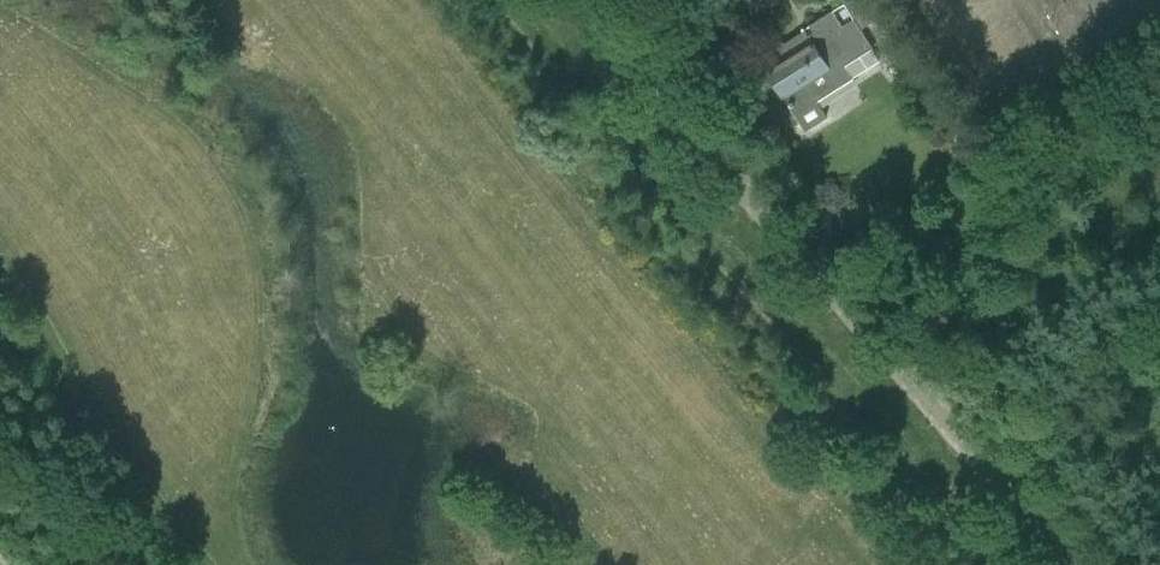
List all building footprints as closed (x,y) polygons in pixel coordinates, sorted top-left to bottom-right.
[(761,63),(782,97),(783,96),(804,131),(826,117),(816,100),(852,78),(852,77),(878,61),(871,49),(872,49),(860,29),(873,21),(860,0),(847,0),(843,3),(853,19),(841,27),(831,11),(806,26),(807,28),(808,26),(812,33),(806,36),(801,28),(800,29),(807,40),(765,66),(762,62),(761,63)]
